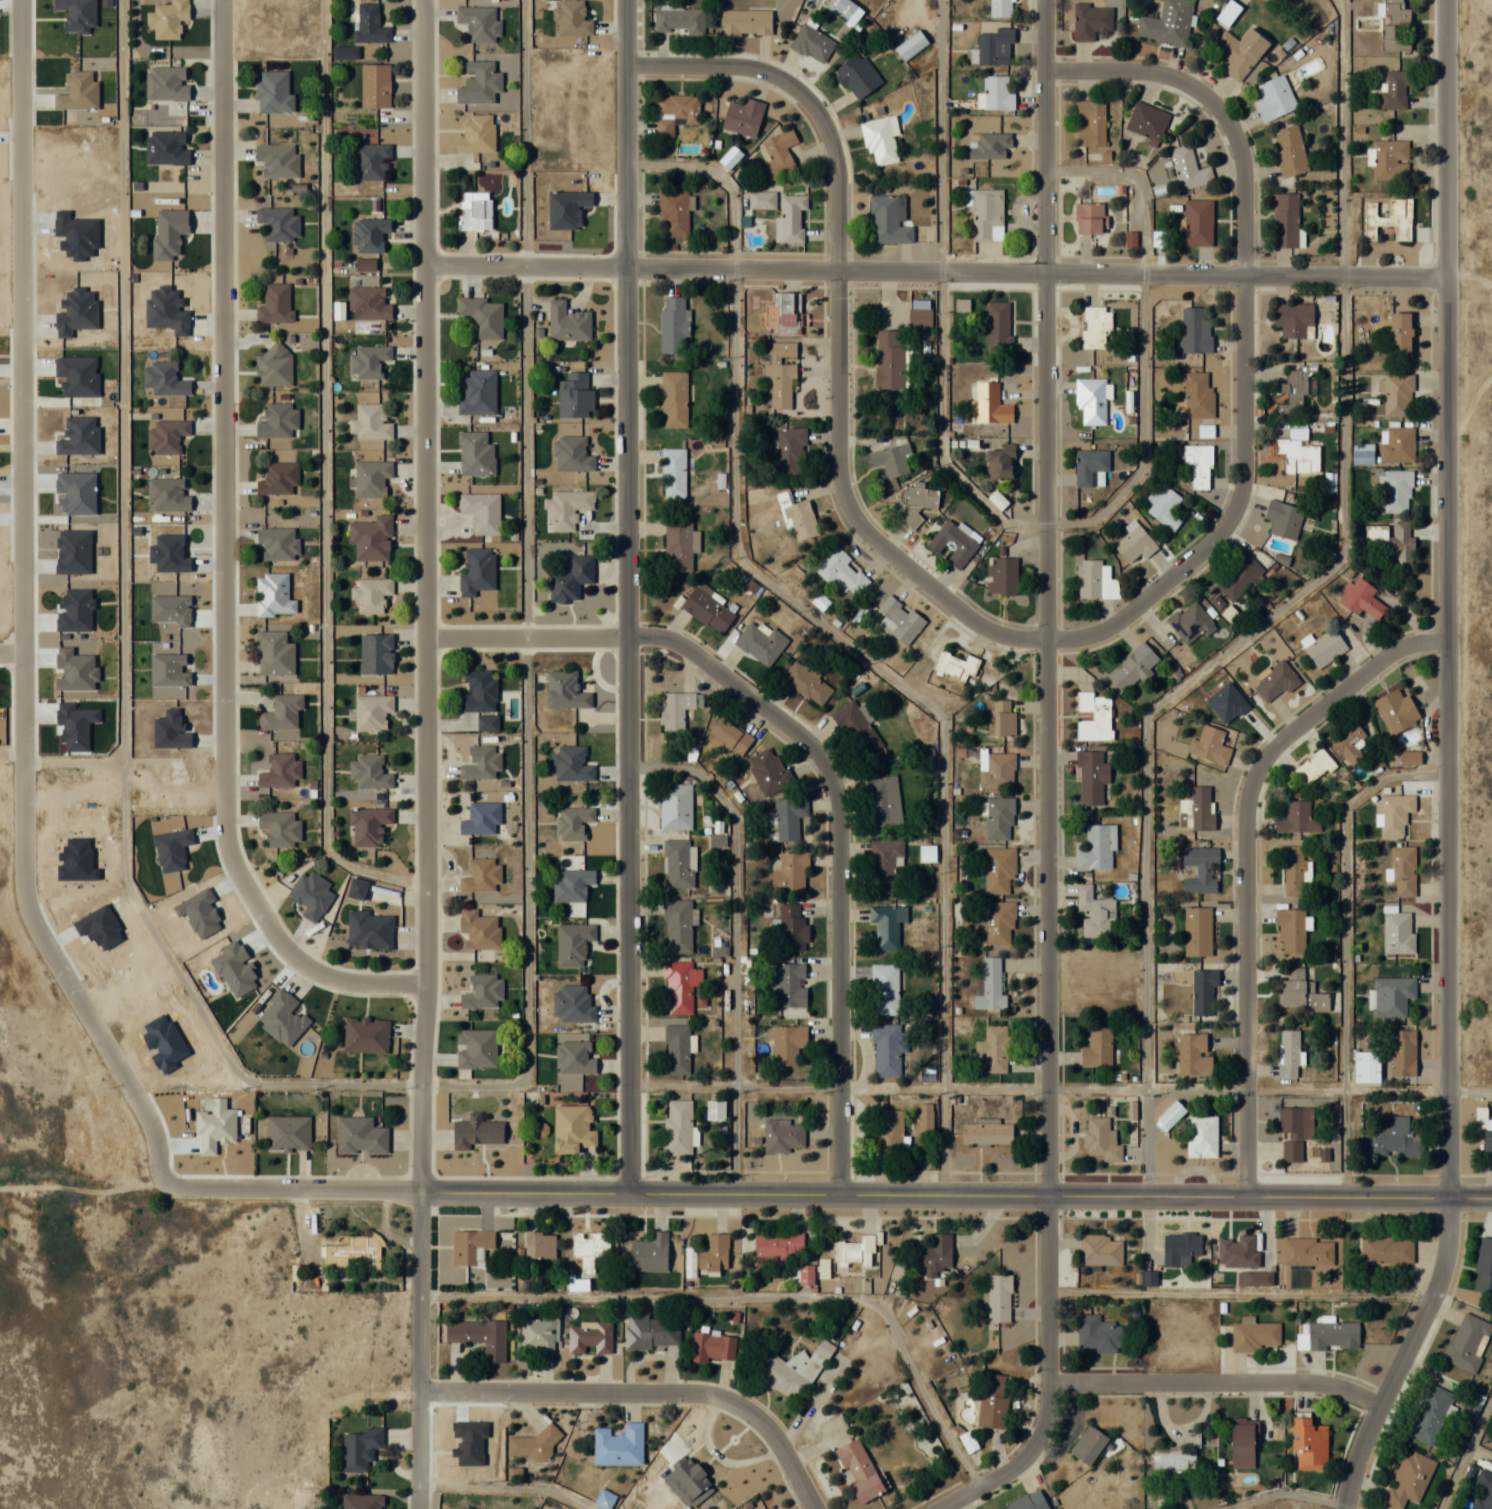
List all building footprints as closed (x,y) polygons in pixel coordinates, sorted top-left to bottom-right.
[(180,20),(188,20),(188,0),(172,0),(172,4),(154,4),(154,12),(146,12),(146,29),(154,29),(153,39),(179,40),(180,20)] [(592,36),(592,20),(584,20),(584,0),(559,0),(559,9),(554,9),(554,35),(592,36)] [(849,0),(830,0),(825,6),(851,27),(863,12),(849,0)] [(989,17),(1011,17),(1011,0),(989,0),(989,17)] [(1159,19),(1139,16),(1135,39),(1186,46),(1193,0),(1162,0),(1159,19)] [(1230,0),(1216,18),(1227,26),(1241,8),(1230,0)] [(1410,50),(1410,39),(1397,39),(1397,23),(1410,23),(1410,9),(1402,9),(1402,0),(1383,0),(1382,24),(1381,24),(1381,50),(1410,50)] [(1074,3),(1074,42),(1094,42),(1094,31),(1112,31),(1112,7),(1088,7),(1088,3),(1074,3)] [(391,42),(391,27),(378,27),(378,4),(356,4),(356,42),(391,42)] [(495,7),(456,7),(456,24),(468,24),(468,42),(500,43),(500,21),(494,21),(495,7)] [(703,9),(654,9),(654,30),(687,30),(687,36),(703,36),(703,9)] [(771,10),(718,10),(718,35),(771,36),(771,10)] [(821,65),(836,43),(804,22),(789,44),(821,65)] [(978,33),(978,67),(1011,67),(1012,28),(996,28),(995,33),(978,33)] [(1269,43),(1249,28),(1239,41),(1223,30),(1211,47),(1229,61),(1222,70),(1240,83),(1269,43)] [(893,48),(904,62),(929,44),(918,30),(893,48)] [(858,102),(882,82),(858,52),(833,72),(858,102)] [(456,103),(494,103),(494,91),(502,91),(502,73),(494,73),(494,61),(465,61),(465,73),(473,73),(473,87),(456,87),(456,103)] [(361,108),(390,108),(390,65),(361,65),(361,108)] [(146,100),(189,100),(189,84),(185,84),(185,67),(146,67),(146,100)] [(288,94),(288,71),(260,72),(260,81),(255,81),(256,113),(294,112),(293,94),(288,94)] [(1381,109),(1409,109),(1409,71),(1381,71),(1381,109)] [(1262,97),(1254,101),(1262,123),(1297,110),(1284,74),(1257,84),(1262,97)] [(977,93),(977,111),(1014,111),(1014,93),(1006,93),(1006,76),(981,76),(981,93),(977,93)] [(698,96),(657,96),(657,136),(672,136),(672,124),(698,124),(698,96)] [(729,102),(722,128),(755,137),(764,103),(743,98),(741,105),(729,102)] [(1157,145),(1170,115),(1136,100),(1123,130),(1157,145)] [(1076,147),(1104,147),(1105,101),(1076,101),(1076,147)] [(457,152),(494,152),(494,115),(470,115),(470,121),(462,121),(462,137),(457,137),(457,152)] [(861,123),(871,167),(898,161),(888,117),(861,123)] [(1309,171),(1297,124),(1270,131),(1282,177),(1309,171)] [(762,141),(770,160),(760,164),(767,182),(796,171),(786,148),(798,143),(792,129),(762,141)] [(969,159),(1005,159),(1005,149),(1011,149),(1011,134),(977,134),(977,148),(969,148),(969,159)] [(1408,140),(1373,140),(1373,182),(1408,182),(1408,140)] [(1197,170),(1190,144),(1170,149),(1180,192),(1214,184),(1210,166),(1197,170)] [(255,161),(262,161),(262,178),(298,178),(298,145),(255,145),(255,161)] [(385,159),(391,159),(391,145),(352,145),(352,180),(385,180),(385,159)] [(1003,190),(967,190),(967,197),(972,197),(972,241),(1003,241),(1003,190)] [(660,191),(661,238),(688,237),(687,191),(660,191)] [(776,192),(749,192),(749,209),(776,209),(776,192)] [(457,231),(492,231),(492,193),(462,193),(462,202),(457,202),(457,231)] [(1297,194),(1274,194),(1275,248),(1298,248),(1297,194)] [(781,243),(802,242),(801,210),(807,210),(807,195),(780,196),(781,243)] [(913,243),(913,226),(903,226),(903,196),(870,196),(870,243),(913,243)] [(1411,199),(1389,199),(1389,217),(1377,217),(1377,201),(1364,201),(1364,241),(1377,241),(1377,226),(1394,227),(1394,241),(1411,241),(1411,199)] [(1178,246),(1212,246),(1212,201),(1184,201),(1184,232),(1178,232),(1178,246)] [(1075,235),(1103,235),(1103,203),(1075,203),(1075,235)] [(256,224),(267,224),(267,241),(299,241),(299,216),(292,216),(292,208),(256,208),(256,224)] [(353,219),(353,253),(383,253),(383,233),(390,233),(390,219),(353,219)] [(289,310),(289,283),(264,283),(264,306),(255,306),(255,322),(293,322),(293,310),(289,310)] [(391,303),(384,303),(384,287),(348,287),(348,318),(391,318),(391,303)] [(800,291),(775,291),(775,335),(800,335),(800,291)] [(659,353),(688,353),(689,308),(684,308),(685,296),(660,295),(659,353)] [(502,338),(501,301),(486,301),(486,297),(457,298),(457,314),(472,314),(472,338),(502,338)] [(590,339),(590,310),(565,310),(565,299),(548,299),(548,339),(590,339)] [(909,326),(931,326),(931,299),(909,299),(909,326)] [(1011,352),(1011,301),(987,301),(987,352),(1011,352)] [(1274,303),(1274,326),(1281,326),(1281,336),(1313,336),(1313,303),(1274,303)] [(1082,348),(1110,348),(1110,306),(1082,306),(1082,348)] [(1182,333),(1177,333),(1177,351),(1210,351),(1210,307),(1181,307),(1182,333)] [(1411,350),(1411,312),(1390,312),(1390,350),(1411,350)] [(903,329),(876,329),(876,387),(903,387),(903,329)] [(257,385),(291,384),(291,351),(281,351),(281,341),(267,342),(267,355),(257,355),(257,385)] [(769,378),(769,407),(793,407),(794,342),(765,341),(764,378),(769,378)] [(349,354),(349,379),(380,379),(380,359),(391,359),(391,345),(355,345),(355,354),(349,354)] [(190,394),(190,379),(176,379),(176,362),(143,362),(143,386),(152,386),(152,394),(190,394)] [(1275,415),(1302,415),(1302,393),(1313,393),(1313,368),(1285,368),(1285,382),(1275,382),(1275,393),(1286,393),(1286,403),(1275,403),(1275,415)] [(495,370),(468,370),(468,377),(463,377),(463,397),(457,397),(457,413),(495,413),(495,370)] [(687,427),(687,370),(662,370),(662,427),(687,427)] [(558,416),(593,416),(593,387),(588,387),(588,372),(566,372),(566,379),(558,379),(558,416)] [(1211,416),(1211,372),(1184,372),(1184,416),(1211,416)] [(1384,416),(1412,416),(1412,373),(1384,373),(1384,416)] [(1105,378),(1077,377),(1076,423),(1105,423),(1105,378)] [(975,381),(975,421),(1013,421),(1013,404),(998,404),(998,381),(975,381)] [(291,402),(265,402),(265,421),(255,421),(255,436),(297,437),(298,408),(291,408),(291,402)] [(356,439),(392,439),(392,422),(382,422),(382,402),(356,402),(356,419),(349,419),(349,433),(356,433),(356,439)] [(179,453),(179,435),(190,435),(190,420),(154,420),(154,428),(147,429),(147,453),(179,453)] [(776,427),(777,477),(803,477),(803,427),(776,427)] [(1274,437),(1274,454),(1284,454),(1284,473),(1319,473),(1319,443),(1307,443),(1307,427),(1288,427),(1288,437),(1274,437)] [(1414,462),(1414,427),(1381,427),(1381,462),(1414,462)] [(494,443),(486,443),(486,431),(458,431),(458,475),(494,475),(494,443)] [(554,471),(594,470),(594,455),(585,455),(585,435),(554,435),(554,471)] [(909,472),(904,454),(910,452),(908,442),(867,452),(871,468),(884,465),(887,478),(909,472)] [(987,479),(1013,479),(1013,444),(995,444),(995,448),(987,448),(987,479)] [(1192,464),(1192,488),(1211,488),(1211,444),(1183,444),(1183,464),(1192,464)] [(685,498),(685,448),(662,448),(662,498),(685,498)] [(1075,487),(1092,487),(1092,471),(1108,471),(1108,449),(1075,449),(1075,487)] [(355,496),(385,496),(385,477),(392,477),(392,461),(355,461),(355,496)] [(297,462),(265,462),(265,479),(256,479),(256,494),(297,494),(297,462)] [(1384,511),(1411,511),(1411,469),(1384,469),(1384,511)] [(147,478),(147,510),(190,510),(190,494),(183,494),(183,478),(147,478)] [(1145,499),(1152,504),(1147,511),(1173,531),(1181,519),(1172,512),(1182,498),(1166,485),(1160,493),(1154,488),(1145,499)] [(938,507),(938,488),(904,487),(903,506),(938,507)] [(594,508),(594,490),(550,490),(550,498),(544,498),(544,531),(576,531),(576,508),(594,508)] [(818,534),(808,498),(792,502),(789,490),(778,493),(790,542),(818,534)] [(499,534),(498,493),(458,493),(458,512),(472,512),(472,534),(499,534)] [(1263,517),(1272,519),(1269,533),(1296,539),(1303,507),(1268,498),(1263,517)] [(920,508),(904,508),(904,525),(920,525),(920,508)] [(374,521),(349,521),(349,544),(354,544),(354,559),(391,559),(391,515),(374,515),(374,521)] [(691,571),(691,519),(665,519),(665,571),(691,571)] [(959,571),(979,543),(945,519),(925,546),(936,554),(944,543),(954,550),(946,561),(959,571)] [(1132,566),(1156,545),(1133,519),(1123,527),(1127,532),(1113,545),(1132,566)] [(1384,551),(1383,573),(1410,574),(1412,521),(1390,520),(1390,524),(1366,523),(1365,550),(1384,551)] [(257,527),(257,560),(297,560),(297,538),(294,538),(294,527),(257,527)] [(814,566),(850,601),(871,580),(835,545),(814,566)] [(1215,585),(1230,602),(1264,572),(1244,549),(1221,569),(1226,575),(1215,585)] [(550,570),(550,601),(578,601),(578,583),(593,583),(593,554),(569,555),(569,570),(550,570)] [(1016,557),(986,557),(986,594),(1016,594),(1016,557)] [(1101,559),(1077,559),(1077,598),(1101,598),(1101,582),(1108,582),(1108,566),(1101,566),(1101,559)] [(287,572),(256,573),(256,615),(296,614),(296,599),(288,599),(287,572)] [(1376,588),(1358,575),(1352,583),(1348,580),(1340,592),(1344,594),(1339,602),(1357,615),(1361,608),(1377,620),(1386,607),(1371,596),(1376,588)] [(383,613),(383,595),(392,595),(392,578),(355,578),(355,586),(351,586),(351,613),(383,613)] [(736,614),(695,584),(680,605),(720,635),(736,614)] [(926,621),(890,592),(876,610),(884,616),(878,624),(905,646),(926,621)] [(1217,627),(1193,599),(1167,622),(1187,645),(1201,632),(1205,637),(1217,627)] [(1241,618),(1230,606),(1221,613),(1232,626),(1241,618)] [(787,640),(762,620),(757,627),(749,621),(733,642),(767,667),(787,640)] [(1348,649),(1333,626),(1302,645),(1316,668),(1348,649)] [(294,643),(286,643),(286,630),(257,630),(257,674),(294,674),(294,643)] [(360,674),(393,674),(393,634),(360,634),(360,674)] [(1149,669),(1159,660),(1143,642),(1106,675),(1122,693),(1139,678),(1142,682),(1153,673),(1149,669)] [(980,659),(966,654),(964,659),(939,649),(931,669),(964,682),(968,674),(973,676),(980,659)] [(1257,678),(1260,682),(1252,688),(1266,706),(1299,680),(1281,658),(1257,678)] [(819,707),(833,689),(795,660),(781,678),(819,707)] [(458,711),(496,711),(496,679),(490,679),(490,670),(466,670),(466,693),(458,693),(458,711)] [(547,671),(547,707),(591,707),(591,692),(577,692),(577,671),(547,671)] [(1388,735),(1421,721),(1409,694),(1401,697),(1398,689),(1373,700),(1388,735)] [(1075,740),(1111,740),(1111,697),(1093,697),(1093,692),(1075,692),(1075,740)] [(661,693),(661,731),(684,731),(684,707),(701,707),(701,693),(661,693)] [(296,709),(302,709),(302,694),(273,694),(272,712),(258,711),(258,728),(296,728),(296,709)] [(355,695),(355,730),(385,730),(385,712),(393,712),(393,695),(355,695)] [(831,713),(856,755),(879,741),(854,699),(831,713)] [(1015,711),(1011,711),(1011,699),(992,699),(992,736),(1015,736),(1015,711)] [(752,739),(721,716),(708,732),(740,756),(752,739)] [(1351,767),(1363,756),(1355,746),(1367,735),(1353,719),(1328,740),(1351,767)] [(1221,745),(1225,731),(1203,724),(1198,740),(1191,738),(1186,754),(1226,766),(1231,749),(1221,745)] [(495,778),(495,770),(500,770),(500,753),(494,753),(494,745),(470,745),(470,765),(459,765),(459,778),(495,778)] [(555,781),(594,781),(594,766),(584,766),(584,746),(555,746),(555,781)] [(745,759),(763,797),(791,784),(773,746),(745,759)] [(1307,788),(1334,763),(1320,747),(1293,772),(1307,788)] [(1078,805),(1102,805),(1102,784),(1109,784),(1109,763),(1102,763),(1102,750),(1078,751),(1078,805)] [(294,753),(268,753),(268,772),(257,772),(257,786),(294,786),(294,778),(300,778),(300,759),(294,759),(294,753)] [(1014,753),(981,753),(981,788),(1014,788),(1014,753)] [(356,788),(392,788),(392,773),(382,773),(381,754),(355,754),(355,759),(349,759),(349,780),(356,780),(356,788)] [(901,825),(897,776),(865,778),(869,828),(901,825)] [(691,784),(660,784),(660,829),(691,829),(691,784)] [(1213,829),(1212,786),(1191,786),(1191,799),(1178,800),(1179,829),(1213,829)] [(1381,835),(1405,835),(1405,811),(1414,811),(1414,795),(1381,795),(1381,835)] [(807,798),(775,799),(776,841),(798,840),(798,817),(808,816),(807,798)] [(986,839),(1013,839),(1013,799),(981,799),(981,812),(986,812),(986,839)] [(1321,832),(1321,818),(1309,818),(1309,801),(1286,801),(1286,819),(1274,819),(1274,832),(1321,832)] [(500,824),(500,803),(469,803),(469,820),(459,820),(459,834),(495,834),(495,824),(500,824)] [(584,822),(594,822),(594,807),(557,807),(557,841),(584,841),(584,822)] [(392,808),(350,809),(351,846),(381,846),(381,823),(392,823),(392,808)] [(292,812),(257,812),(257,828),(267,828),(267,845),(300,845),(300,820),(292,820),(292,812)] [(1085,848),(1075,848),(1075,868),(1114,868),(1114,824),(1085,824),(1085,848)] [(692,839),(664,840),(665,887),(693,887),(692,839)] [(871,891),(895,891),(895,865),(902,865),(902,840),(871,840),(871,891)] [(1281,845),(1280,896),(1305,896),(1305,861),(1302,861),(1303,845),(1281,845)] [(1388,846),(1389,883),(1393,883),(1394,896),(1415,895),(1415,846),(1388,846)] [(984,893),(1014,893),(1014,847),(984,847),(984,893)] [(1215,892),(1215,867),(1218,867),(1219,847),(1183,847),(1182,866),(1196,866),(1195,878),(1182,877),(1182,892),(1215,892)] [(806,894),(806,852),(779,852),(779,862),(770,861),(770,893),(806,894)] [(494,858),(470,858),(470,877),(459,877),(459,891),(500,891),(500,864),(494,864),(494,858)] [(553,901),(585,901),(585,883),(595,883),(595,870),(559,870),(559,879),(553,879),(553,901)] [(301,874),(287,895),(306,907),(300,915),(314,924),(333,894),(326,890),(330,883),(310,871),(306,877),(301,874)] [(1092,883),(1077,883),(1077,910),(1083,910),(1083,937),(1112,937),(1112,897),(1092,897),(1092,883)] [(690,952),(690,899),(664,899),(664,952),(690,952)] [(986,901),(986,945),(1009,945),(1009,928),(1015,928),(1015,901),(986,901)] [(779,903),(779,951),(808,951),(808,916),(800,916),(800,903),(779,903)] [(876,924),(876,949),(898,949),(898,905),(868,905),(868,924),(876,924)] [(1211,956),(1211,906),(1184,906),(1184,956),(1211,956)] [(499,948),(499,916),(477,916),(477,908),(460,908),(460,933),(463,933),(463,948),(499,948)] [(1277,908),(1277,953),(1305,953),(1305,908),(1277,908)] [(347,948),(393,948),(393,914),(369,914),(369,910),(347,910),(347,948)] [(1383,953),(1412,953),(1412,912),(1383,912),(1383,953)] [(557,924),(557,966),(584,966),(584,939),(595,939),(595,924),(557,924)] [(1000,996),(1000,956),(983,956),(983,995),(973,995),(973,1008),(1005,1008),(1005,996),(1000,996)] [(663,1014),(693,1014),(693,985),(701,985),(701,967),(693,967),(693,961),(663,961),(663,1014)] [(806,986),(804,986),(804,963),(775,963),(775,1016),(806,1016),(806,986)] [(897,963),(871,964),(871,1014),(897,1014),(897,963)] [(1289,977),(1304,977),(1304,968),(1289,968),(1289,977)] [(1191,1016),(1212,1016),(1212,987),(1218,987),(1218,969),(1190,969),(1191,1016)] [(502,1000),(502,977),(496,977),(496,974),(470,974),(470,993),(459,993),(459,1007),(497,1007),(497,1000),(502,1000)] [(1415,977),(1372,977),(1372,1018),(1406,1018),(1406,997),(1415,997),(1415,977)] [(1329,1009),(1329,993),(1314,993),(1314,980),(1278,980),(1278,1009),(1329,1009)] [(559,1021),(596,1021),(596,1006),(588,1006),(588,985),(560,985),(560,991),(553,991),(553,1015),(559,1015),(559,1021)] [(287,1048),(311,1019),(302,1012),(298,1016),(292,1010),(298,1002),(280,987),(253,1020),(287,1048)] [(873,1023),(873,1077),(899,1077),(899,1023),(873,1023)] [(665,1025),(665,1074),(689,1074),(689,1025),(665,1025)] [(807,1046),(807,1025),(772,1025),(772,1065),(797,1065),(797,1046),(807,1046)] [(1007,1072),(1008,1025),(984,1025),(984,1041),(975,1041),(974,1055),(983,1055),(983,1072),(1007,1072)] [(1112,1027),(1088,1027),(1088,1047),(1080,1047),(1080,1065),(1112,1065),(1112,1027)] [(495,1067),(495,1029),(457,1029),(457,1048),(457,1067),(495,1067)] [(1390,1029),(1390,1076),(1415,1076),(1415,1029),(1390,1029)] [(1279,1077),(1296,1077),(1296,1064),(1301,1064),(1301,1030),(1279,1030),(1279,1077)] [(1206,1033),(1174,1034),(1174,1073),(1211,1073),(1211,1054),(1206,1054),(1206,1033)] [(596,1058),(588,1058),(588,1041),(556,1041),(556,1073),(596,1073),(596,1058)] [(1354,1083),(1380,1083),(1380,1052),(1354,1052),(1354,1083)] [(664,1156),(691,1156),(691,1100),(664,1100),(664,1156)] [(1156,1119),(1167,1130),(1186,1110),(1175,1100),(1156,1119)] [(555,1106),(554,1153),(578,1154),(578,1146),(596,1146),(596,1131),(588,1130),(588,1106),(555,1106)] [(1312,1107),(1278,1108),(1279,1136),(1282,1136),(1282,1162),(1302,1162),(1302,1138),(1312,1138),(1312,1107)] [(1486,1120),(1486,1107),(1476,1108),(1477,1129),(1483,1129),(1483,1156),(1491,1155),(1491,1120),(1486,1120)] [(875,1110),(875,1154),(902,1154),(902,1110),(875,1110)] [(470,1144),(503,1143),(503,1121),(481,1121),(481,1111),(468,1112),(468,1121),(453,1122),(453,1150),(470,1150),(470,1144)] [(1186,1157),(1217,1157),(1217,1116),(1186,1116),(1186,1157)] [(1408,1116),(1368,1116),(1368,1156),(1422,1156),(1422,1132),(1408,1132),(1408,1116)] [(267,1150),(309,1150),(309,1117),(267,1117),(267,1150)] [(387,1153),(387,1127),(372,1127),(371,1117),(337,1117),(337,1153),(387,1153)] [(1102,1162),(1122,1162),(1122,1145),(1115,1145),(1114,1129),(1109,1129),(1108,1117),(1085,1117),(1086,1156),(1102,1156),(1102,1162)] [(764,1121),(764,1152),(804,1152),(804,1121),(764,1121)] [(962,1121),(962,1144),(1012,1144),(1012,1123),(999,1123),(999,1121),(962,1121)] [(483,1248),(494,1248),(494,1231),(452,1231),(452,1266),(483,1266),(483,1248)] [(524,1259),(555,1259),(555,1232),(524,1232),(524,1259)] [(608,1232),(572,1232),(572,1257),(608,1257),(608,1232)] [(630,1271),(666,1271),(666,1232),(651,1232),(651,1241),(630,1241),(630,1271)] [(1163,1266),(1189,1266),(1189,1255),(1201,1255),(1201,1233),(1163,1233),(1163,1266)] [(696,1248),(696,1269),(728,1269),(728,1234),(706,1234),(706,1248),(696,1248)] [(754,1256),(802,1257),(803,1235),(755,1234),(754,1256)] [(833,1242),(833,1272),(846,1272),(846,1265),(875,1264),(875,1234),(860,1234),(860,1242),(833,1242)] [(951,1274),(951,1234),(931,1234),(931,1246),(912,1246),(912,1267),(925,1267),(925,1274),(951,1274)] [(1108,1241),(1108,1235),(1080,1235),(1080,1265),(1121,1266),(1122,1241),(1108,1241)] [(1257,1235),(1238,1235),(1238,1239),(1219,1239),(1219,1267),(1257,1267),(1257,1235)] [(321,1246),(320,1267),(346,1267),(346,1259),(362,1259),(362,1272),(380,1272),(380,1236),(346,1236),(346,1246),(321,1246)] [(1359,1266),(1413,1267),(1413,1237),(1360,1236),(1359,1266)] [(1481,1237),(1472,1290),(1491,1294),(1491,1239),(1481,1237)] [(1282,1265),(1332,1265),(1332,1238),(1282,1238),(1282,1265)] [(813,1265),(799,1265),(799,1285),(813,1285),(813,1265)] [(1011,1323),(1011,1275),(987,1275),(987,1323),(1011,1323)] [(1474,1373),(1491,1327),(1491,1324),(1462,1312),(1443,1361),(1474,1373)] [(679,1315),(625,1316),(625,1349),(679,1348),(679,1315)] [(1078,1315),(1078,1350),(1127,1350),(1127,1324),(1099,1324),(1099,1315),(1078,1315)] [(522,1352),(556,1352),(556,1317),(522,1317),(522,1352)] [(444,1342),(484,1342),(484,1362),(504,1362),(504,1321),(444,1321),(444,1342)] [(611,1353),(611,1322),(569,1322),(569,1353),(586,1353),(586,1347),(594,1347),(594,1353),(611,1353)] [(1359,1322),(1308,1322),(1308,1349),(1358,1349),(1359,1322)] [(1232,1349),(1279,1349),(1280,1323),(1232,1323),(1232,1349)] [(733,1362),(736,1336),(693,1332),(690,1357),(733,1362)] [(752,1372),(796,1403),(834,1347),(822,1339),(810,1357),(798,1349),(788,1364),(767,1350),(752,1372)] [(1005,1428),(1008,1375),(981,1374),(978,1426),(1005,1428)] [(1433,1445),(1444,1421),(1448,1423),(1455,1407),(1451,1406),(1455,1395),(1427,1383),(1406,1434),(1433,1445)] [(1461,1412),(1473,1418),(1484,1398),(1472,1391),(1461,1412)] [(1312,1417),(1293,1417),(1293,1470),(1327,1470),(1327,1425),(1312,1425),(1312,1417)] [(1231,1468),(1257,1468),(1257,1419),(1231,1419),(1231,1468)] [(642,1422),(624,1422),(624,1434),(610,1434),(610,1428),(594,1428),(594,1465),(642,1465),(642,1422)] [(1111,1441),(1089,1424),(1069,1451),(1091,1467),(1111,1441)] [(364,1433),(342,1433),(342,1472),(367,1472),(367,1462),(372,1462),(372,1447),(383,1447),(383,1426),(364,1426),(364,1433)] [(539,1437),(507,1436),(507,1458),(553,1459),(554,1426),(539,1426),(539,1437)] [(959,1437),(968,1453),(978,1447),(968,1431),(959,1437)] [(1199,1432),(1185,1432),(1186,1447),(1169,1447),(1169,1451),(1154,1451),(1154,1472),(1200,1471),(1199,1432)] [(884,1492),(859,1437),(833,1450),(858,1504),(884,1492)] [(1405,1449),(1383,1502),(1400,1508),(1403,1508),(1407,1499),(1418,1504),(1436,1461),(1405,1449)] [(690,1501),(711,1481),(688,1456),(666,1477),(690,1501)] [(1480,1469),(1474,1485),(1482,1488),(1473,1508),(1491,1508),(1491,1474),(1480,1469)] [(1038,1488),(997,1508),(1049,1508),(1038,1488)] [(615,1496),(601,1489),(594,1503),(608,1508),(609,1508),(615,1496)] [(383,1494),(342,1494),(342,1508),(383,1508),(383,1494)]
